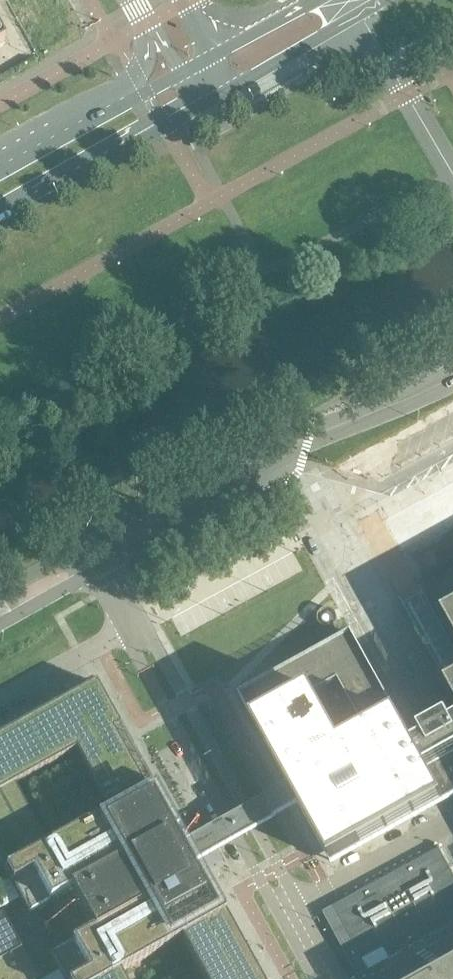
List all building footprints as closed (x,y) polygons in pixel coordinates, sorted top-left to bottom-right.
[(368,483),(341,497),(449,696),(452,703),(452,438),(368,483)] [(298,807),(332,870),(444,810),(452,805),(452,726),(451,727),(422,743),(411,749),(398,724),(394,717),(353,638),(238,700),(255,730),(286,784),(298,807)] [(200,872),(194,875),(188,865),(186,861),(182,854),(176,843),(171,834),(177,831),(95,682),(0,735),(0,862),(14,886),(22,901),(28,913),(49,902),(72,942),(53,953),(51,954),(57,966),(65,978),(122,978),(119,973),(180,939),(202,978),(259,978),(200,872)] [(298,807),(286,784),(176,843),(188,865),(298,807)] [(329,914),(352,956),(363,950),(369,961),(379,955),(385,965),(452,928),(452,865),(445,850),(329,914)] [(38,977),(2,912),(0,913),(0,978),(34,978),(38,977)]
